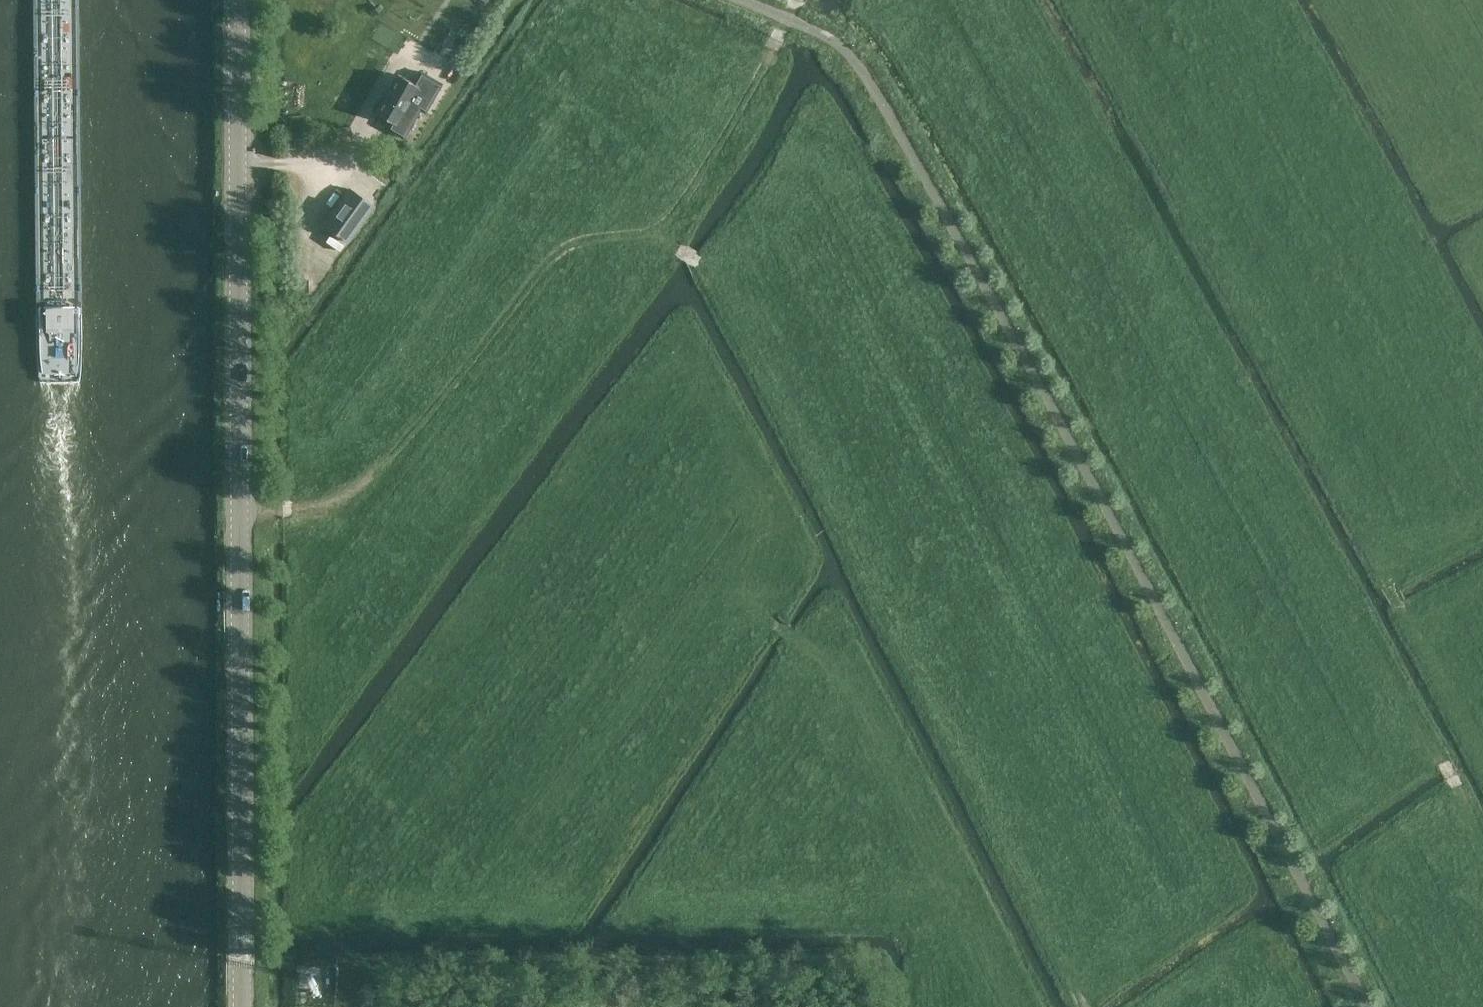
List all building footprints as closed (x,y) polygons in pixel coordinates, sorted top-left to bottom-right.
[(426,112),(443,83),(421,70),(414,82),(399,74),(398,77),(395,75),(389,87),(391,88),(377,112),(392,121),(388,128),(404,137),(421,109),(426,112)] [(295,233),(285,256),(305,270),(343,224),(318,200),(302,224),(295,233)] [(302,963),(300,1001),(335,1002),(336,964),(302,963)]
